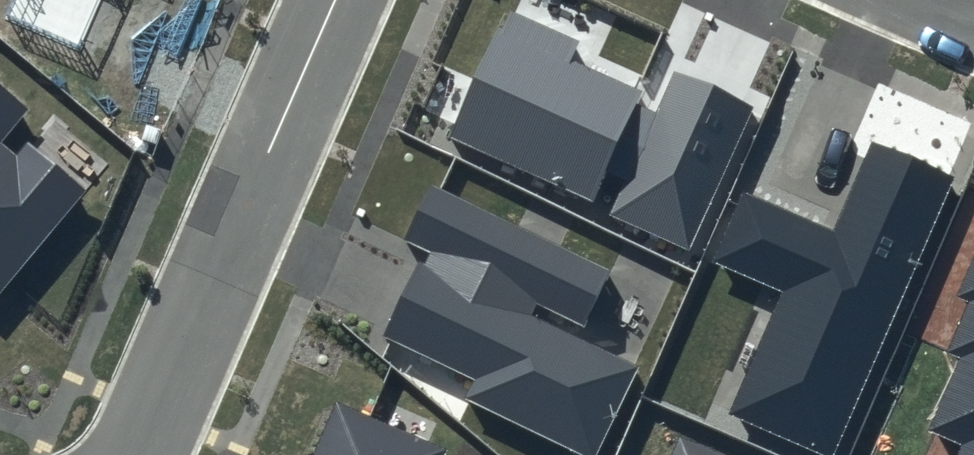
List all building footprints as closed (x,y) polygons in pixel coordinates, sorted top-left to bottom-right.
[(4,18),(78,49),(98,0),(12,0),(4,18)] [(577,43),(506,11),(450,137),(592,199),(605,171),(627,180),(611,216),(689,250),(751,108),(671,73),(654,110),(640,104),(646,91),(570,58),(577,43)] [(0,88),(0,138),(25,108),(0,88)] [(88,189),(28,139),(15,155),(0,143),(0,295),(88,189)] [(872,142),(833,231),(744,192),(713,264),(782,294),(730,412),(829,454),(832,454),(953,178),(872,142)] [(430,182),(402,240),(430,253),(424,264),(418,261),(382,334),(477,380),(466,402),(574,454),(596,454),(639,367),(531,314),(537,303),(583,325),(610,271),(430,182)] [(957,293),(970,299),(947,350),(960,356),(928,428),(963,443),(958,454),(973,454),(973,253),(957,293)] [(334,403),(312,454),(442,454),(444,451),(334,403)] [(681,437),(673,454),(722,454),(681,437)]
